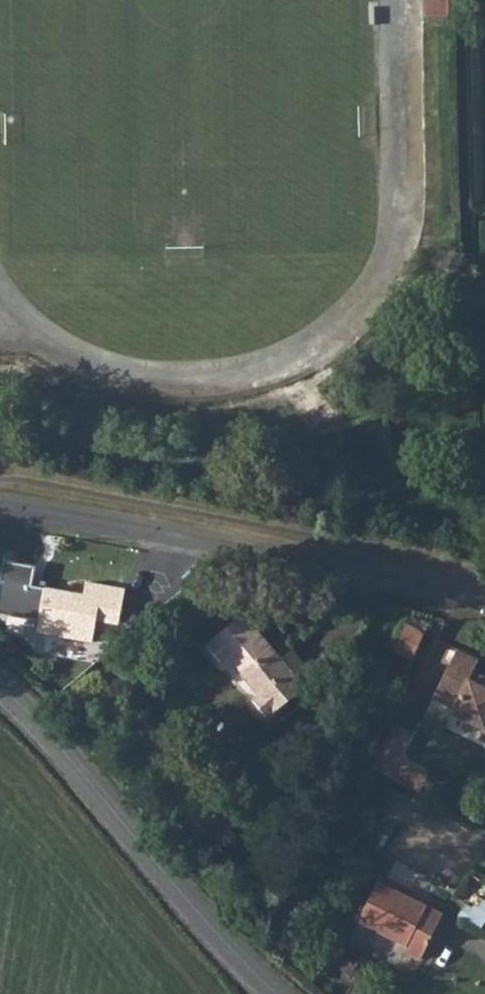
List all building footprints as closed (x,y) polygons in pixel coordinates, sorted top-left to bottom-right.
[(450,16),(450,0),(427,0),(426,15),(450,16)] [(4,564),(0,590),(0,617),(40,624),(38,636),(94,646),(97,624),(120,628),(126,593),(87,586),(85,598),(33,589),(36,570),(4,564)] [(281,658),(244,614),(209,643),(222,660),(228,655),(261,694),(255,698),(268,715),(304,685),(303,683),(281,658)] [(425,631),(408,623),(395,649),(412,658),(425,631)] [(457,645),(432,693),(453,704),(451,708),(484,724),(479,734),(484,737),(484,677),(471,670),(479,656),(457,645)] [(281,658),(303,683),(314,673),(293,648),(281,658)] [(389,729),(407,738),(410,731),(392,722),(389,729)] [(407,738),(389,729),(371,766),(395,779),(404,760),(397,757),(407,738)] [(404,760),(395,779),(419,791),(428,772),(404,760)] [(444,913),(378,880),(358,920),(408,944),(405,949),(422,957),(444,913)]
